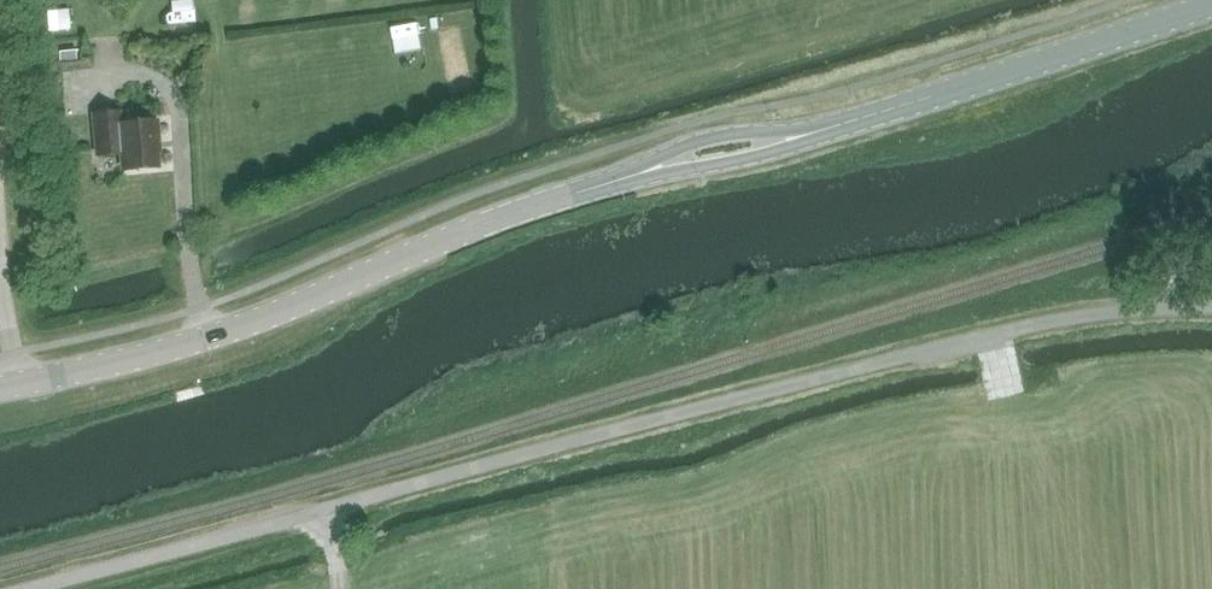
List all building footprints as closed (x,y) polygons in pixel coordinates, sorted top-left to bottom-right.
[(309,8),(328,7),(327,0),(308,0),(309,8)] [(32,29),(59,26),(57,8),(30,11),(32,29)] [(124,170),(157,168),(154,124),(118,127),(117,115),(95,117),(99,156),(123,154),(124,170)]
